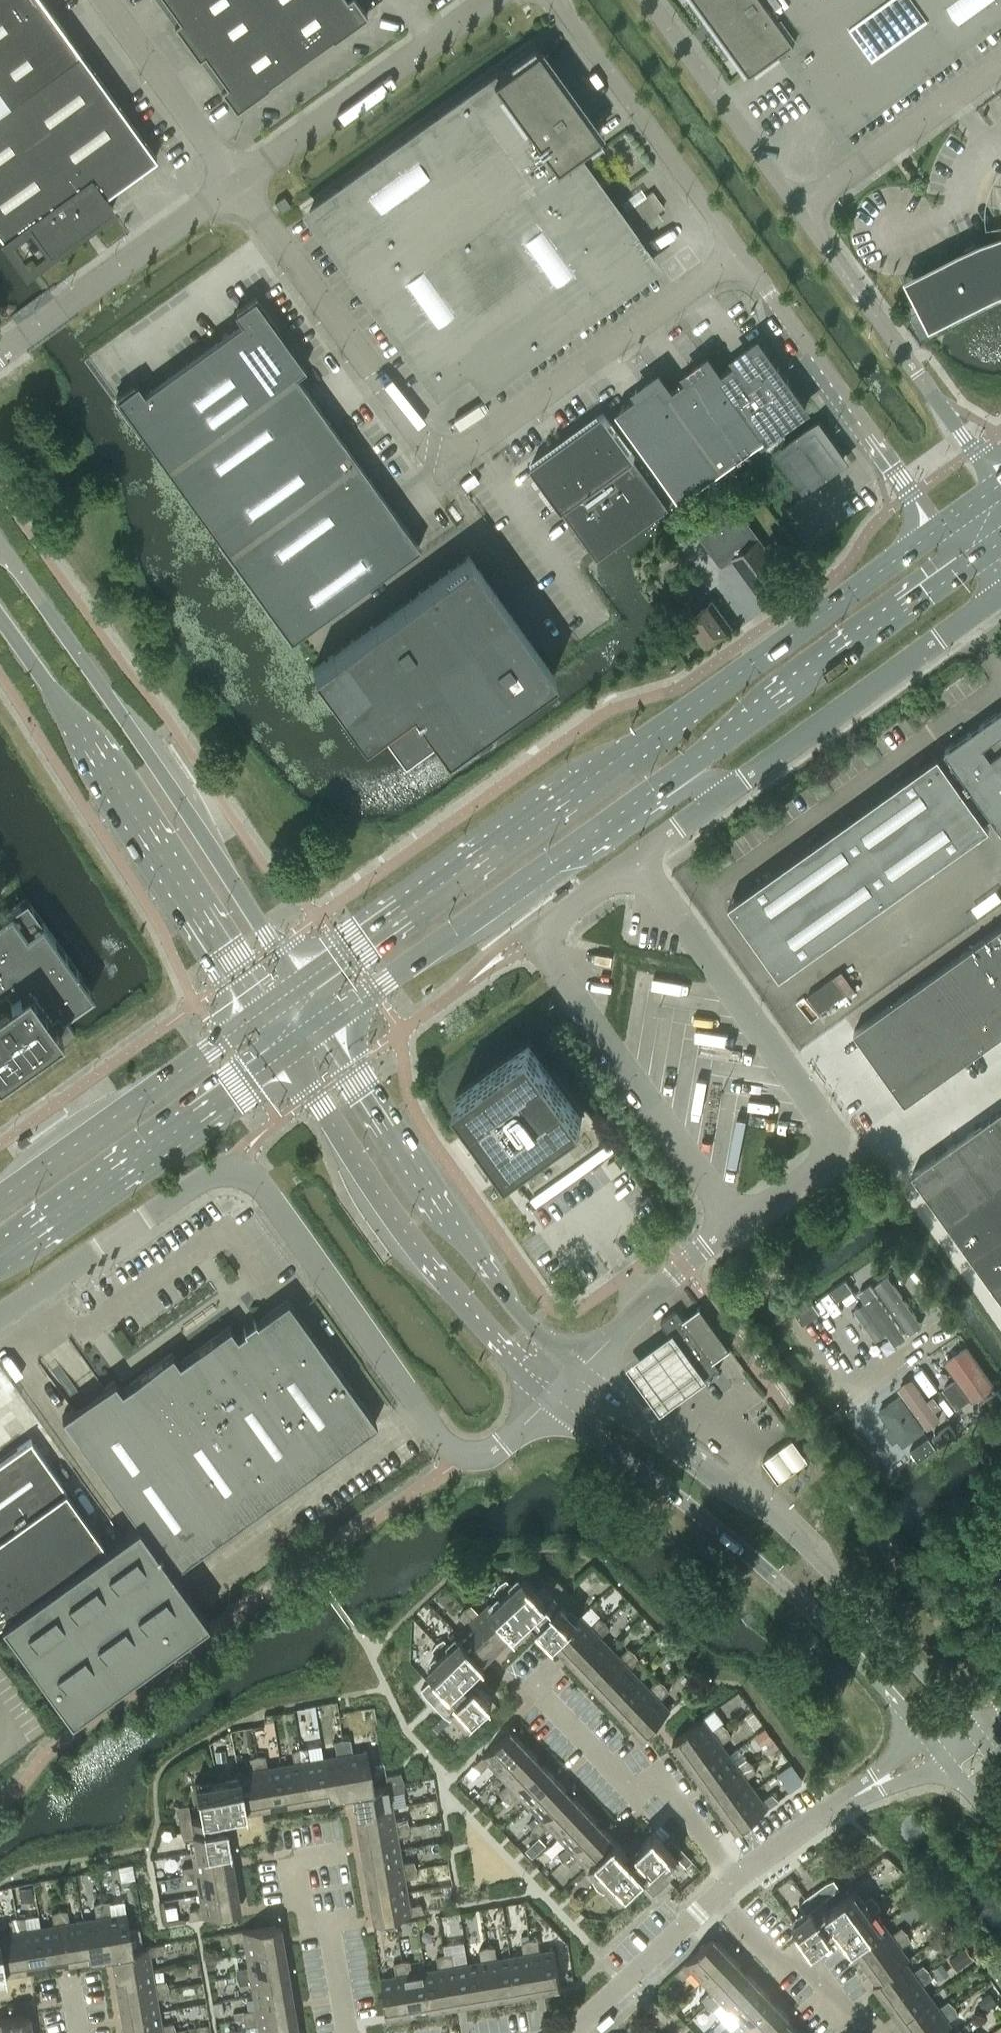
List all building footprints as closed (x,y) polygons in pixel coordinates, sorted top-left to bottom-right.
[(8,101),(79,50),(43,0),(0,0),(0,90),(8,101)] [(168,3),(179,18),(173,23),(185,40),(240,0),(172,0),(168,3)] [(215,68),(274,25),(256,0),(240,0),(185,40),(197,57),(203,52),(215,68)] [(274,25),(308,0),(256,0),(274,25)] [(274,25),(299,60),(331,37),(332,38),(366,14),(356,0),(308,0),(274,25)] [(713,15),(716,13),(724,23),(722,24),(722,25),(722,26),(722,27),(722,28),(750,67),(783,43),(842,125),(952,46),(919,0),(702,0),(713,15)] [(952,46),(1000,10),(1000,0),(919,0),(952,46)] [(268,82),(299,60),(274,25),(215,68),(226,83),(220,88),(235,109),(269,84),(268,82)] [(468,363),(483,384),(650,263),(627,230),(631,227),(632,228),(633,228),(621,211),(620,212),(621,213),(617,216),(572,154),(598,134),(535,47),(491,79),(494,82),(473,97),(471,94),(308,211),(435,387),(468,363)] [(8,101),(0,107),(0,234),(3,239),(28,222),(50,252),(112,207),(103,194),(155,156),(79,50),(8,101)] [(625,209),(622,211),(633,227),(637,225),(657,211),(663,206),(651,189),(645,194),(625,209)] [(274,201),(280,210),(289,204),(283,195),(274,201)] [(980,238),(958,248),(903,276),(929,326),(983,298),(1000,290),(1000,230),(980,238)] [(136,381),(115,395),(115,396),(138,428),(221,543),(221,544),(290,638),(298,632),(418,545),(419,545),(382,494),(331,423),(295,373),(304,367),(277,328),(254,295),(233,311),(240,321),(209,343),(209,342),(143,390),(136,381)] [(693,372),(669,390),(658,375),(642,386),(644,389),(615,409),(679,498),(805,407),(757,341),(736,357),(737,359),(718,373),(707,358),(691,370),(693,372)] [(597,557),(669,505),(602,412),(530,465),(597,557)] [(817,423),(780,450),(806,487),(843,460),(817,423)] [(784,573),(758,536),(757,537),(728,498),(694,522),(701,531),(699,533),(721,565),(722,564),(722,563),(731,557),(758,593),(784,573)] [(444,751),(553,673),(468,555),(311,668),(362,737),(380,725),(402,754),(431,732),(444,751)] [(694,614),(701,608),(691,595),(693,594),(683,580),(673,588),(683,602),(684,601),(694,614)] [(730,626),(712,601),(687,618),(706,644),(730,626)] [(944,749),(946,751),(732,903),(780,970),(987,822),(984,819),(991,814),(1000,828),(1000,709),(944,749)] [(1000,987),(1000,925),(971,946),(1000,987)] [(1000,1033),(1000,987),(971,946),(932,974),(983,1045),(1000,1033)] [(893,1002),(944,1073),(983,1045),(932,974),(893,1002)] [(833,975),(807,994),(818,1010),(844,992),(833,975)] [(904,1102),(944,1073),(893,1002),(853,1030),(904,1102)] [(481,1075),(454,1094),(467,1111),(473,1120),(470,1123),(468,1125),(467,1125),(466,1126),(466,1127),(467,1128),(467,1129),(479,1145),(479,1146),(480,1146),(481,1146),(482,1146),(483,1146),(488,1142),(489,1142),(508,1168),(535,1149),(558,1132),(582,1115),(568,1096),(561,1085),(552,1073),(551,1072),(543,1060),(529,1042),(529,1041),(481,1075)] [(989,1117),(1000,1134),(1000,1108),(989,1117)] [(951,1144),(1000,1215),(1000,1134),(989,1117),(951,1144)] [(1000,1225),(1000,1215),(951,1144),(912,1172),(967,1250),(1000,1225)] [(614,1158),(607,1164),(614,1173),(621,1168),(614,1158)] [(967,1250),(994,1288),(1000,1283),(1000,1225),(967,1250)] [(921,1322),(886,1274),(873,1283),(908,1332),(921,1322)] [(845,1278),(828,1290),(835,1300),(852,1288),(845,1278)] [(909,1341),(868,1283),(857,1291),(864,1301),(885,1330),(898,1349),(909,1341)] [(0,1619),(0,1624),(67,1718),(206,1618),(171,1568),(375,1421),(286,1298),(236,1334),(229,1325),(178,1361),(171,1351),(120,1388),(113,1378),(61,1416),(137,1521),(105,1544),(0,1619)] [(812,1301),(795,1312),(802,1322),(819,1311),(812,1301)] [(885,1330),(864,1301),(854,1308),(875,1337),(885,1330)] [(676,1308),(660,1320),(703,1379),(719,1367),(713,1358),(729,1347),(700,1306),(683,1318),(676,1308)] [(668,1331),(623,1364),(657,1410),(702,1377),(668,1331)] [(965,1345),(943,1361),(971,1400),(993,1384),(965,1345)] [(939,1418),(911,1377),(897,1386),(926,1427),(939,1418)] [(980,1401),(987,1411),(1000,1402),(1000,1396),(997,1390),(980,1401)] [(897,1398),(877,1412),(900,1446),(921,1432),(897,1398)] [(766,1403),(754,1411),(761,1420),(772,1412),(766,1403)] [(932,1435),(939,1445),(956,1433),(948,1424),(932,1435)] [(936,1447),(928,1436),(909,1449),(918,1460),(936,1447)] [(811,1459),(794,1438),(767,1458),(784,1479),(811,1459)] [(105,1544),(29,1439),(0,1460),(0,1619),(105,1544)] [(502,1597),(493,1605),(492,1606),(515,1631),(530,1616),(553,1640),(577,1617),(576,1616),(568,1607),(575,1600),(571,1593),(558,1580),(552,1575),(551,1576),(544,1583),(554,1593),(547,1599),(524,1576),(513,1586),(506,1578),(499,1582),(495,1589),(502,1597)] [(500,1645),(515,1631),(492,1606),(493,1605),(490,1602),(479,1612),(471,1603),(464,1608),(500,1645)] [(457,1633),(460,1637),(461,1636),(484,1660),(500,1645),(464,1608),(459,1615),(467,1623),(457,1633)] [(580,1613),(576,1616),(577,1617),(553,1640),(568,1656),(605,1620),(598,1615),(590,1624),(580,1613)] [(568,1656),(582,1672),(610,1645),(601,1635),(610,1627),(605,1620),(568,1656)] [(461,1636),(460,1637),(451,1645),(444,1638),(437,1642),(432,1649),(439,1656),(429,1666),(451,1690),(444,1697),(429,1681),(421,1688),(425,1695),(444,1714),(450,1719),(458,1712),(468,1722),(493,1699),(469,1674),(484,1660),(461,1636)] [(582,1672),(597,1687),(635,1652),(628,1647),(619,1655),(610,1645),(582,1672)] [(639,1659),(635,1652),(597,1687),(612,1703),(640,1677),(631,1667),(639,1659)] [(649,1686),(640,1677),(612,1703),(627,1718),(665,1683),(658,1678),(649,1686)] [(669,1690),(665,1683),(627,1718),(643,1735),(670,1709),(660,1698),(669,1690)] [(444,1714),(432,1725),(438,1731),(450,1719),(444,1714)] [(672,1740),(686,1758),(728,1727),(722,1722),(712,1729),(703,1717),(672,1740)] [(731,1735),(728,1727),(686,1758),(698,1775),(729,1753),(721,1742),(731,1735)] [(499,1772),(526,1746),(511,1729),(485,1754),(473,1765),(481,1771),(489,1763),(499,1772)] [(329,1794),(350,1791),(341,1737),(334,1740),(336,1754),(322,1756),(329,1794)] [(350,1738),(341,1737),(350,1791),(373,1787),(373,1786),(366,1749),(352,1751),(350,1738)] [(526,1746),(499,1772),(508,1782),(499,1790),(504,1797),(541,1761),(526,1746)] [(293,1761),(280,1764),(286,1801),(308,1798),(299,1747),(291,1749),(293,1761)] [(307,1747),(299,1747),(308,1798),(329,1794),(322,1756),(309,1759),(307,1747)] [(225,1749),(215,1750),(216,1760),(226,1759),(225,1749)] [(737,1764),(729,1753),(698,1775),(711,1793),(753,1763),(747,1757),(737,1764)] [(236,1771),(237,1775),(238,1775),(244,1808),(265,1805),(256,1754),(249,1757),(251,1768),(236,1771)] [(265,1805),(286,1801),(280,1764),(267,1766),(265,1754),(256,1754),(265,1805)] [(541,1761),(504,1797),(510,1802),(519,1794),(528,1804),(556,1777),(541,1761)] [(757,1770),(753,1763),(711,1793),(724,1811),(755,1788),(747,1777),(757,1770)] [(196,1850),(229,1844),(224,1812),(244,1808),(238,1775),(237,1775),(225,1777),(223,1767),(215,1767),(207,1770),(209,1780),(194,1782),(199,1815),(190,1816),(188,1803),(177,1804),(177,1812),(180,1830),(183,1838),(193,1836),(195,1849),(196,1850)] [(388,1785),(404,1782),(400,1771),(398,1771),(385,1773),(387,1783),(388,1783),(388,1785)] [(556,1777),(528,1804),(538,1813),(529,1822),(533,1829),(571,1793),(556,1777)] [(388,1783),(387,1783),(373,1786),(373,1787),(350,1791),(354,1812),(392,1805),(389,1793),(403,1791),(404,1782),(388,1785),(388,1783)] [(762,1799),(755,1788),(724,1811),(737,1829),(766,1808),(766,1809),(780,1799),(772,1792),(762,1799)] [(549,1825),(558,1835),(586,1808),(571,1793),(533,1829),(540,1833),(549,1825)] [(394,1819),(392,1805),(354,1812),(357,1833),(409,1824),(406,1817),(394,1819)] [(586,1808),(558,1835),(567,1845),(559,1853),(563,1860),(601,1824),(586,1808)] [(408,1833),(409,1824),(357,1833),(361,1854),(399,1848),(397,1835),(408,1833)] [(601,1824),(563,1860),(570,1865),(578,1856),(588,1867),(592,1864),(591,1863),(615,1840),(601,1824)] [(591,1863),(592,1864),(600,1873),(593,1880),(597,1887),(604,1892),(611,1885),(621,1895),(645,1873),(651,1880),(645,1886),(653,1893),(660,1889),(669,1880),(674,1873),(667,1866),(677,1856),(654,1831),(629,1855),(615,1840),(591,1863)] [(181,1874),(233,1865),(229,1844),(196,1850),(195,1849),(191,1849),(194,1864),(182,1866),(181,1874)] [(401,1861),(399,1848),(361,1854),(365,1876),(416,1867),(413,1859),(401,1861)] [(236,1887),(233,1865),(181,1874),(184,1882),(196,1880),(198,1893),(236,1887)] [(365,1876),(368,1897),(406,1890),(404,1877),(416,1875),(416,1867),(365,1876)] [(841,1927),(853,1944),(880,1924),(880,1923),(872,1913),(881,1907),(877,1900),(872,1894),(863,1901),(854,1888),(828,1907),(822,1900),(840,1887),(834,1878),(826,1882),(805,1897),(800,1903),(806,1911),(793,1920),(813,1947),(841,1927)] [(31,1885),(19,1887),(21,1900),(33,1898),(31,1885)] [(240,1909),(236,1887),(198,1893),(201,1906),(189,1908),(189,1918),(205,1916),(204,1915),(240,1909)] [(408,1904),(406,1890),(368,1897),(372,1919),(407,1913),(407,1914),(424,1911),(420,1902),(408,1904)] [(928,1892),(917,1898),(922,1905),(928,1905),(934,1901),(928,1892)] [(89,1956),(110,1952),(101,1899),(93,1902),(96,1916),(82,1918),(89,1956)] [(109,1900),(101,1899),(110,1952),(132,1948),(126,1911),(111,1913),(109,1900)] [(53,1923),(40,1925),(46,1963),(67,1960),(59,1908),(51,1911),(53,1923)] [(67,1909),(59,1908),(67,1960),(89,1956),(82,1918),(69,1921),(67,1909)] [(4,1970),(25,1967),(16,1916),(8,1919),(10,1930),(0,1932),(0,1950),(4,1970)] [(24,1916),(16,1916),(25,1967),(46,1963),(40,1925),(26,1928),(24,1916)] [(853,1944),(865,1962),(907,1932),(902,1926),(892,1933),(883,1921),(880,1923),(880,1924),(853,1944)] [(245,1952),(283,1945),(279,1923),(244,1929),(244,1928),(228,1931),(231,1940),(243,1938),(245,1952)] [(865,1962),(877,1978),(878,1979),(905,1960),(906,1961),(910,1958),(901,1946),(911,1939),(907,1932),(865,1962)] [(692,1969),(701,1979),(729,1953),(714,1936),(688,1961),(687,1960),(675,1972),(683,1977),(692,1969)] [(524,1953),(511,1955),(517,1993),(538,1989),(530,1938),(522,1941),(524,1953)] [(538,1938),(530,1938),(538,1989),(561,1985),(554,1948),(540,1950),(538,1938)] [(145,1946),(132,1948),(110,1952),(113,1974),(151,1967),(149,1954),(163,1951),(163,1942),(145,1945),(145,1946)] [(283,1945),(245,1952),(248,1965),(236,1967),(236,1975),(287,1967),(283,1945)] [(481,1960),(468,1962),(474,2000),(496,1996),(487,1945),(479,1948),(481,1960)] [(495,1945),(487,1945),(496,1996),(517,1993),(511,1955),(497,1957),(495,1945)] [(965,1946),(949,1958),(957,1969),(973,1957),(965,1946)] [(432,2007),(453,2003),(444,1952),(437,1955),(439,1967),(425,1969),(432,2007)] [(453,1953),(444,1952),(453,2003),(474,2000),(468,1962),(455,1964),(453,1953)] [(744,1968),(729,1953),(701,1979),(711,1989),(702,1997),(706,2004),(744,1968)] [(213,1958),(205,1960),(207,1968),(215,1967),(213,1958)] [(410,2011),(402,1960),(394,1962),(396,1974),(382,1977),(388,2014),(410,2011)] [(410,1960),(402,1960),(410,2011),(432,2007),(425,1969),(412,1972),(410,1960)] [(874,1981),(887,1999),(929,1969),(923,1964),(913,1971),(906,1961),(905,1960),(878,1979),(877,1978),(874,1981)] [(113,1974),(117,1995),(168,1986),(165,1978),(154,1980),(151,1967),(113,1974)] [(287,1967),(236,1975),(238,1983),(250,1981),(253,1994),(290,1988),(287,1967)] [(731,2010),(759,1984),(744,1968),(706,2004),(713,2008),(721,2000),(731,2010)] [(887,1999),(900,2017),(931,1995),(922,1983),(932,1976),(929,1969),(887,1999)] [(759,1984),(731,2010),(741,2020),(732,2029),(735,2032),(738,2032),(774,1999),(759,1984)] [(168,1994),(168,1986),(117,1995),(121,2016),(158,2010),(156,1996),(168,1994)] [(290,1988),(253,1994),(255,2007),(243,2009),(243,2018),(294,2009),(290,1988)] [(990,1992),(981,1998),(988,2007),(996,2001),(990,1992)] [(911,2032),(916,2032),(955,2005),(949,2000),(939,2007),(931,1995),(900,2017),(911,2032)] [(786,2019),(789,2016),(774,1999),(738,2032),(750,2032),(751,2031),(753,2032),(770,2032),(785,2018),(786,2019)] [(221,2000),(212,2002),(214,2014),(223,2012),(221,2000)] [(956,2030),(948,2019),(958,2012),(955,2005),(916,2032),(953,2032),(956,2030)] [(243,2018),(246,2025),(258,2023),(259,2032),(282,2032),(297,2030),(294,2009),(243,2018)] [(158,2010),(121,2016),(124,2032),(151,2032),(175,2029),(173,2021),(161,2023),(158,2010)] [(28,2013),(0,2018),(0,2032),(32,2032),(28,2013)] [(786,2019),(785,2018),(770,2032),(799,2032),(786,2019)]
